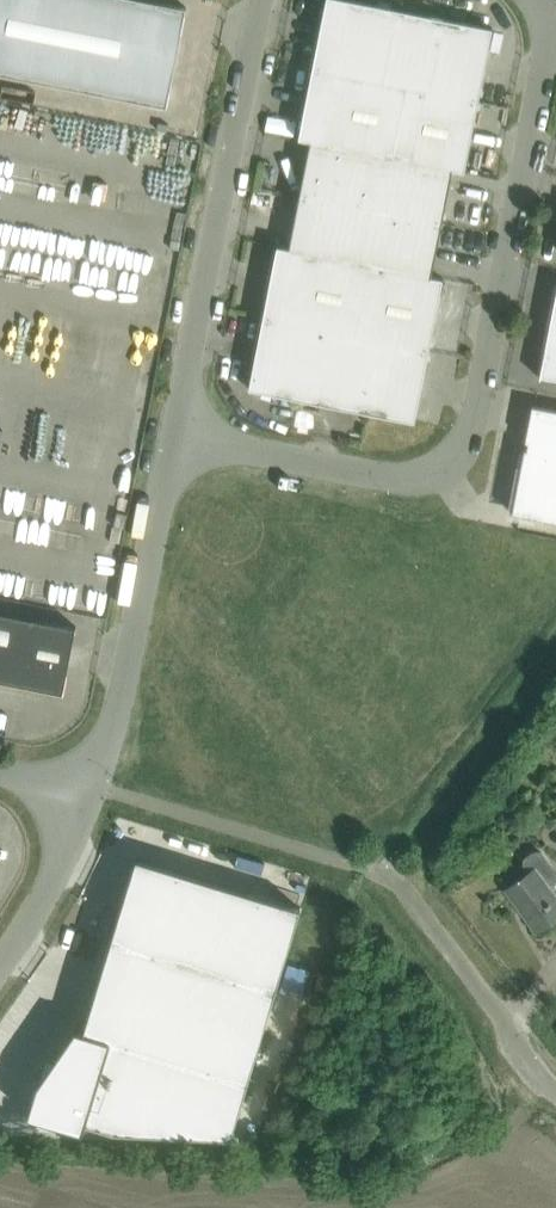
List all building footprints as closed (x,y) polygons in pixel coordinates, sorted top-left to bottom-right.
[(140,100),(141,98),(146,99),(165,103),(168,89),(177,44),(179,45),(187,7),(149,0),(0,0),(0,72),(140,100)] [(313,67),(384,81),(399,10),(350,0),(327,0),(313,67)] [(445,19),(399,10),(384,81),(408,86),(431,90),(445,19)] [(431,90),(479,100),(493,28),(445,19),(431,90)] [(299,138),(311,141),(311,140),(382,154),(393,157),(408,86),(384,81),(313,67),(299,138)] [(453,169),(465,171),(479,100),(431,90),(408,86),(393,157),(453,169)] [(311,140),(311,141),(300,194),(371,208),(382,154),(311,140)] [(371,208),(442,223),(453,169),(393,157),(382,154),(371,208)] [(300,194),(289,248),(360,262),(371,208),(300,194)] [(360,262),(372,265),(431,276),(442,223),(371,208),(360,262)] [(278,245),(263,317),(335,331),(357,336),(372,265),(360,262),(289,248),(278,245)] [(357,336),(381,340),(429,350),(443,278),(431,276),(372,265),(357,336)] [(249,389),(320,403),(335,331),(263,317),(249,389)] [(549,330),(540,378),(555,381),(555,331),(549,330)] [(320,403),(367,412),(381,340),(357,336),(335,331),(320,403)] [(381,340),(367,412),(415,421),(429,350),(381,340)] [(528,441),(527,449),(525,449),(512,513),(555,522),(555,410),(533,406),(526,440),(528,441)] [(21,684),(35,618),(0,611),(0,680),(21,684)] [(35,618),(21,684),(63,692),(76,626),(35,618)] [(537,931),(555,917),(555,872),(541,852),(537,851),(533,852),(526,857),(524,860),(524,865),(523,865),(528,872),(506,889),(537,931)] [(37,1083),(27,1115),(82,1131),(85,1122),(112,1130),(231,1136),(300,907),(136,857),(83,1030),(75,1028),(37,1083)]
